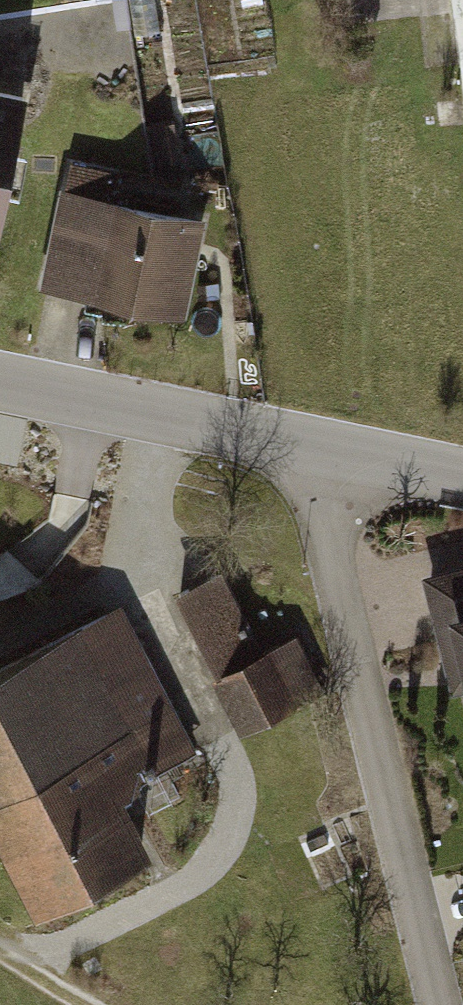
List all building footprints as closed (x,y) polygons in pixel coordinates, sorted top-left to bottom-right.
[(0,91),(0,239),(32,98),(0,91)] [(204,225),(59,193),(36,294),(182,325),(204,225)] [(424,579),(461,729),(462,728),(462,569),(424,579)] [(227,572),(171,597),(236,740),(324,700),(298,642),(265,657),(227,572)] [(123,615),(0,680),(0,893),(24,939),(153,871),(118,804),(200,760),(123,615)]
